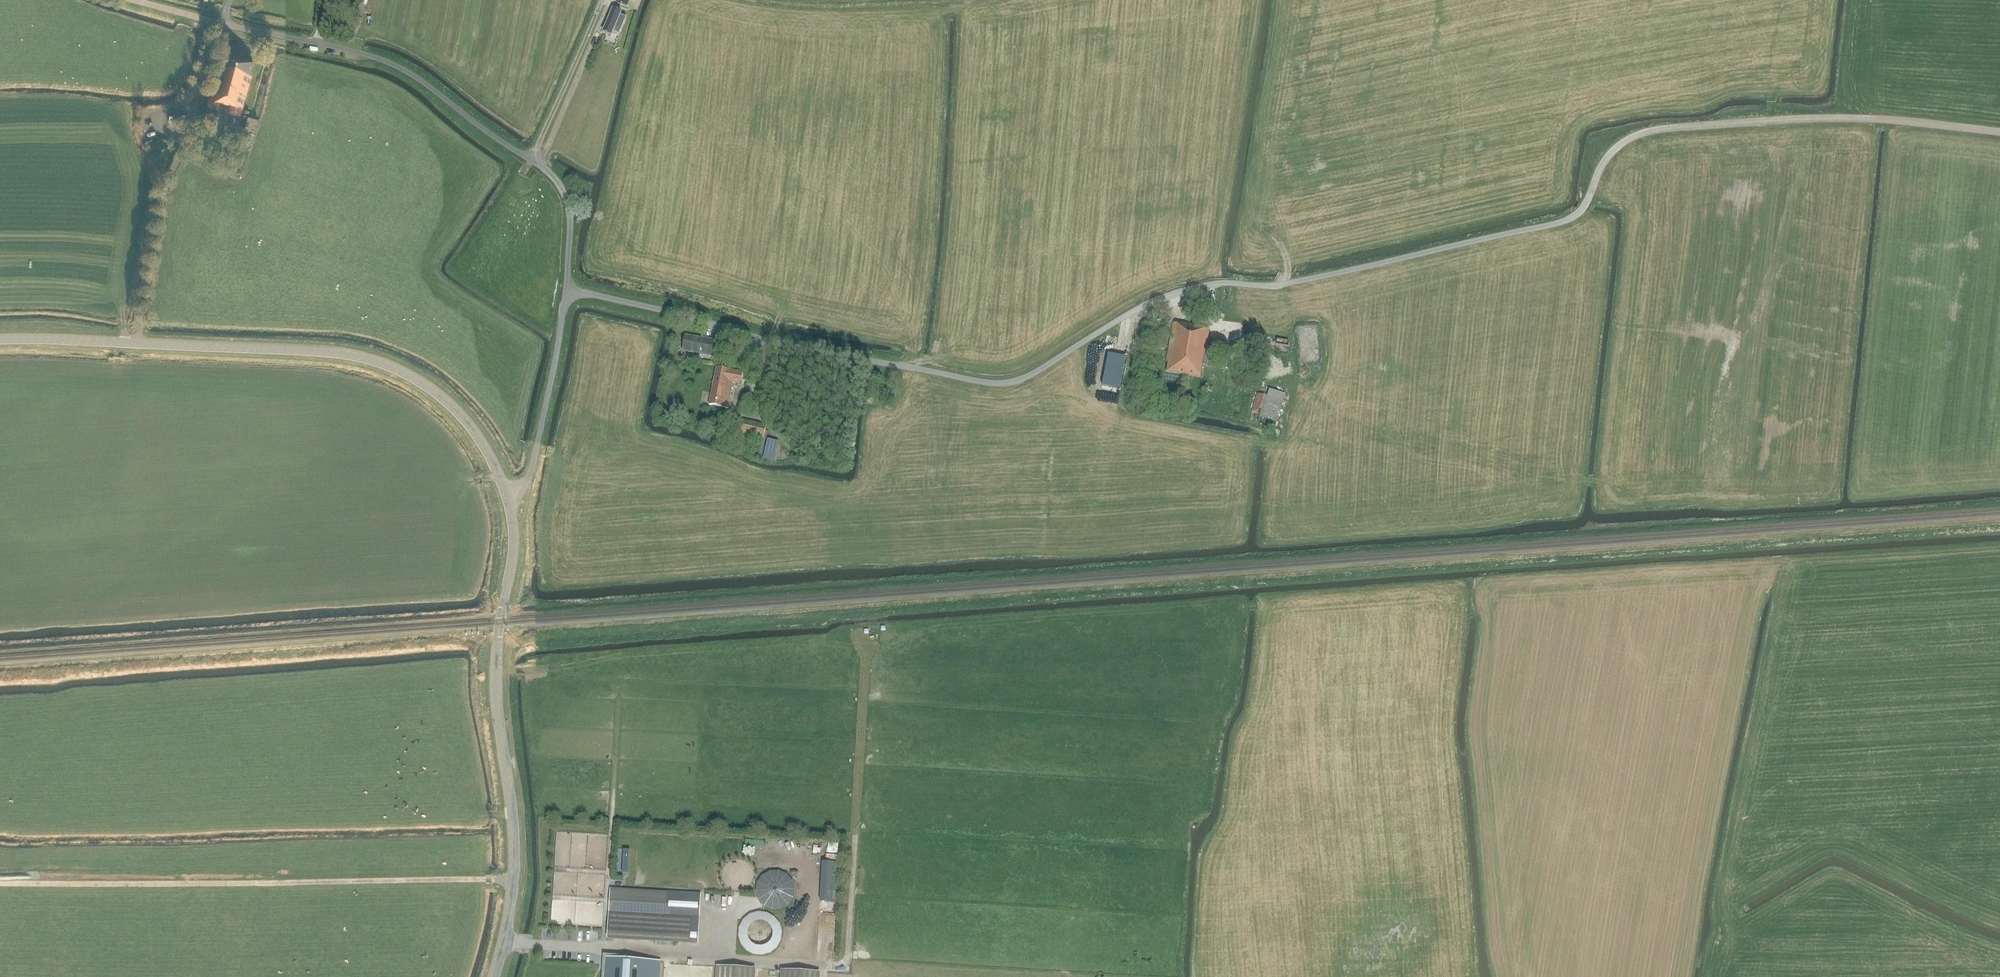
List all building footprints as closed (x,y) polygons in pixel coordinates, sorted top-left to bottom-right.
[(344,0),(330,0),(329,7),(342,9),(344,0)] [(619,35),(626,18),(620,15),(621,13),(613,9),(603,32),(611,35),(612,33),(619,35)] [(228,114),(240,117),(251,78),(250,77),(253,65),(224,56),(218,76),(216,75),(207,106),(216,109),(216,111),(219,111),(219,109),(229,112),(228,114)] [(177,118),(174,130),(186,133),(189,121),(177,118)] [(242,141),(252,144),(256,132),(245,129),(242,141)] [(1205,354),(1209,329),(1173,323),(1166,362),(1168,362),(1166,372),(1200,377),(1202,365),(1204,365),(1206,355),(1205,354)] [(1164,349),(1167,330),(1158,328),(1154,347),(1164,349)] [(685,336),(682,350),(710,356),(713,340),(705,339),(704,339),(685,336)] [(1221,355),(1223,344),(1214,343),(1212,354),(1221,355)] [(1122,386),(1128,357),(1114,354),(1108,384),(1122,386)] [(740,384),(742,372),(716,367),(709,404),(728,408),(733,382),(740,384)] [(1275,428),(1285,394),(1269,389),(1267,396),(1257,393),(1249,420),(1275,428)] [(763,438),(766,425),(743,419),(740,432),(763,438)] [(775,461),(781,441),(769,438),(764,458),(775,461)] [(821,867),(819,907),(835,907),(837,867),(821,867)] [(772,909),(782,909),(789,904),(794,898),(796,888),(793,880),(787,874),(779,870),(770,871),(762,875),(757,882),(755,891),(759,900),(764,905),(772,909)] [(610,889),(609,913),(608,938),(698,943),(700,894),(610,889)] [(742,936),(747,953),(764,954),(783,949),(784,933),(778,913),(763,912),(743,918),(742,936)] [(606,976),(659,976),(660,961),(607,958),(606,976)] [(717,976),(754,976),(754,969),(718,967),(717,976)]
